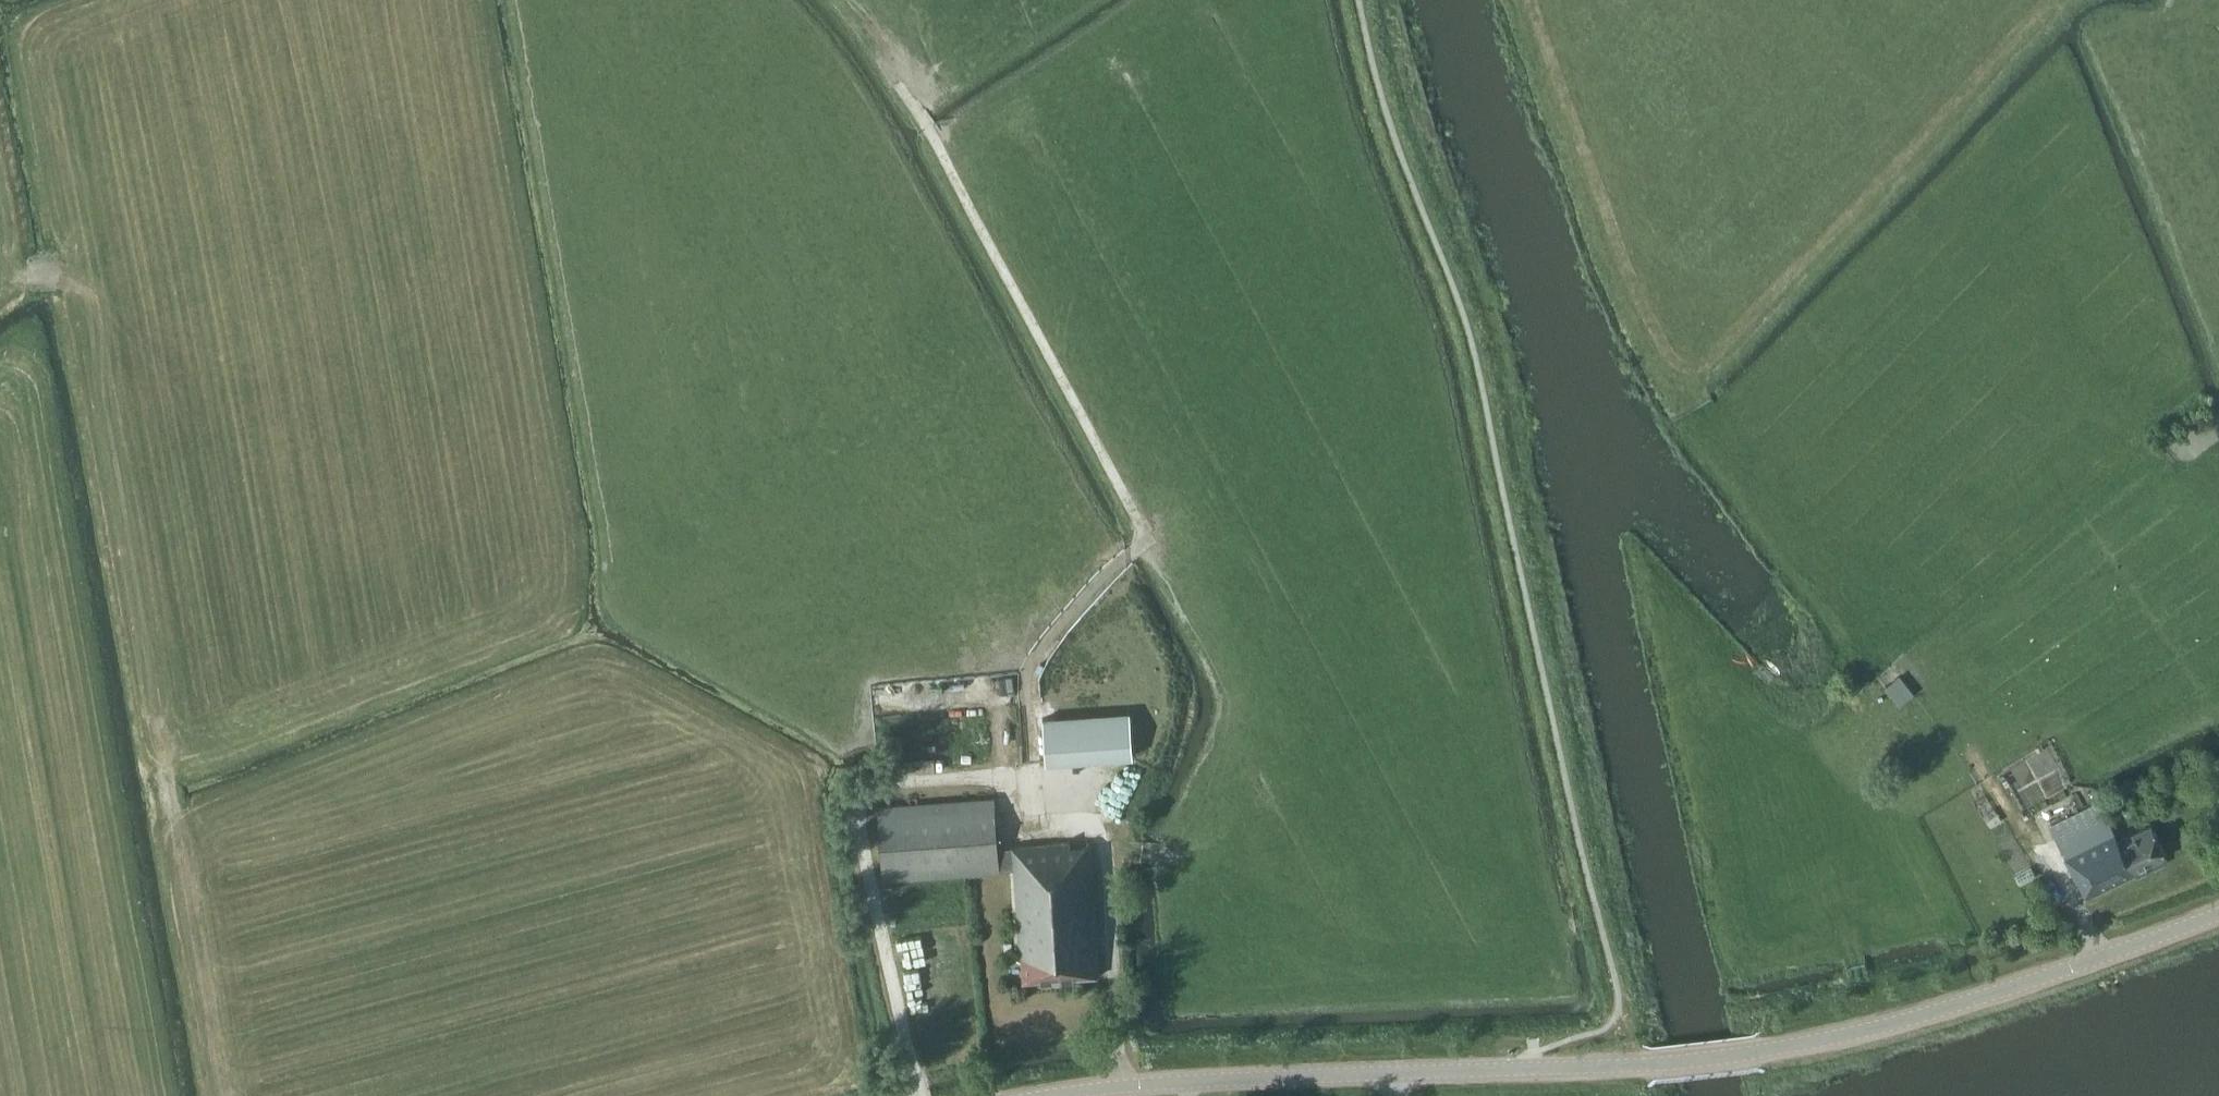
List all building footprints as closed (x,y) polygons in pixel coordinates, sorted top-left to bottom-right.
[(1900,702),(1916,690),(1902,671),(1886,683),(1900,702)] [(1130,711),(1043,717),(1045,762),(1133,757),(1130,711)] [(2005,763),(2027,806),(2070,783),(2048,741),(2005,763)] [(998,848),(994,796),(877,805),(882,881),(999,873),(999,870),(1010,869),(1016,959),(1021,959),(1023,980),(1098,975),(1090,845),(1070,846),(1069,829),(1046,830),(1046,844),(1009,846),(1009,847),(998,848)] [(2099,798),(2084,806),(2092,822),(2073,832),(2065,816),(2049,825),(2087,897),(2136,874),(2134,871),(2166,855),(2151,824),(2119,839),(2107,814),(2099,798)]
